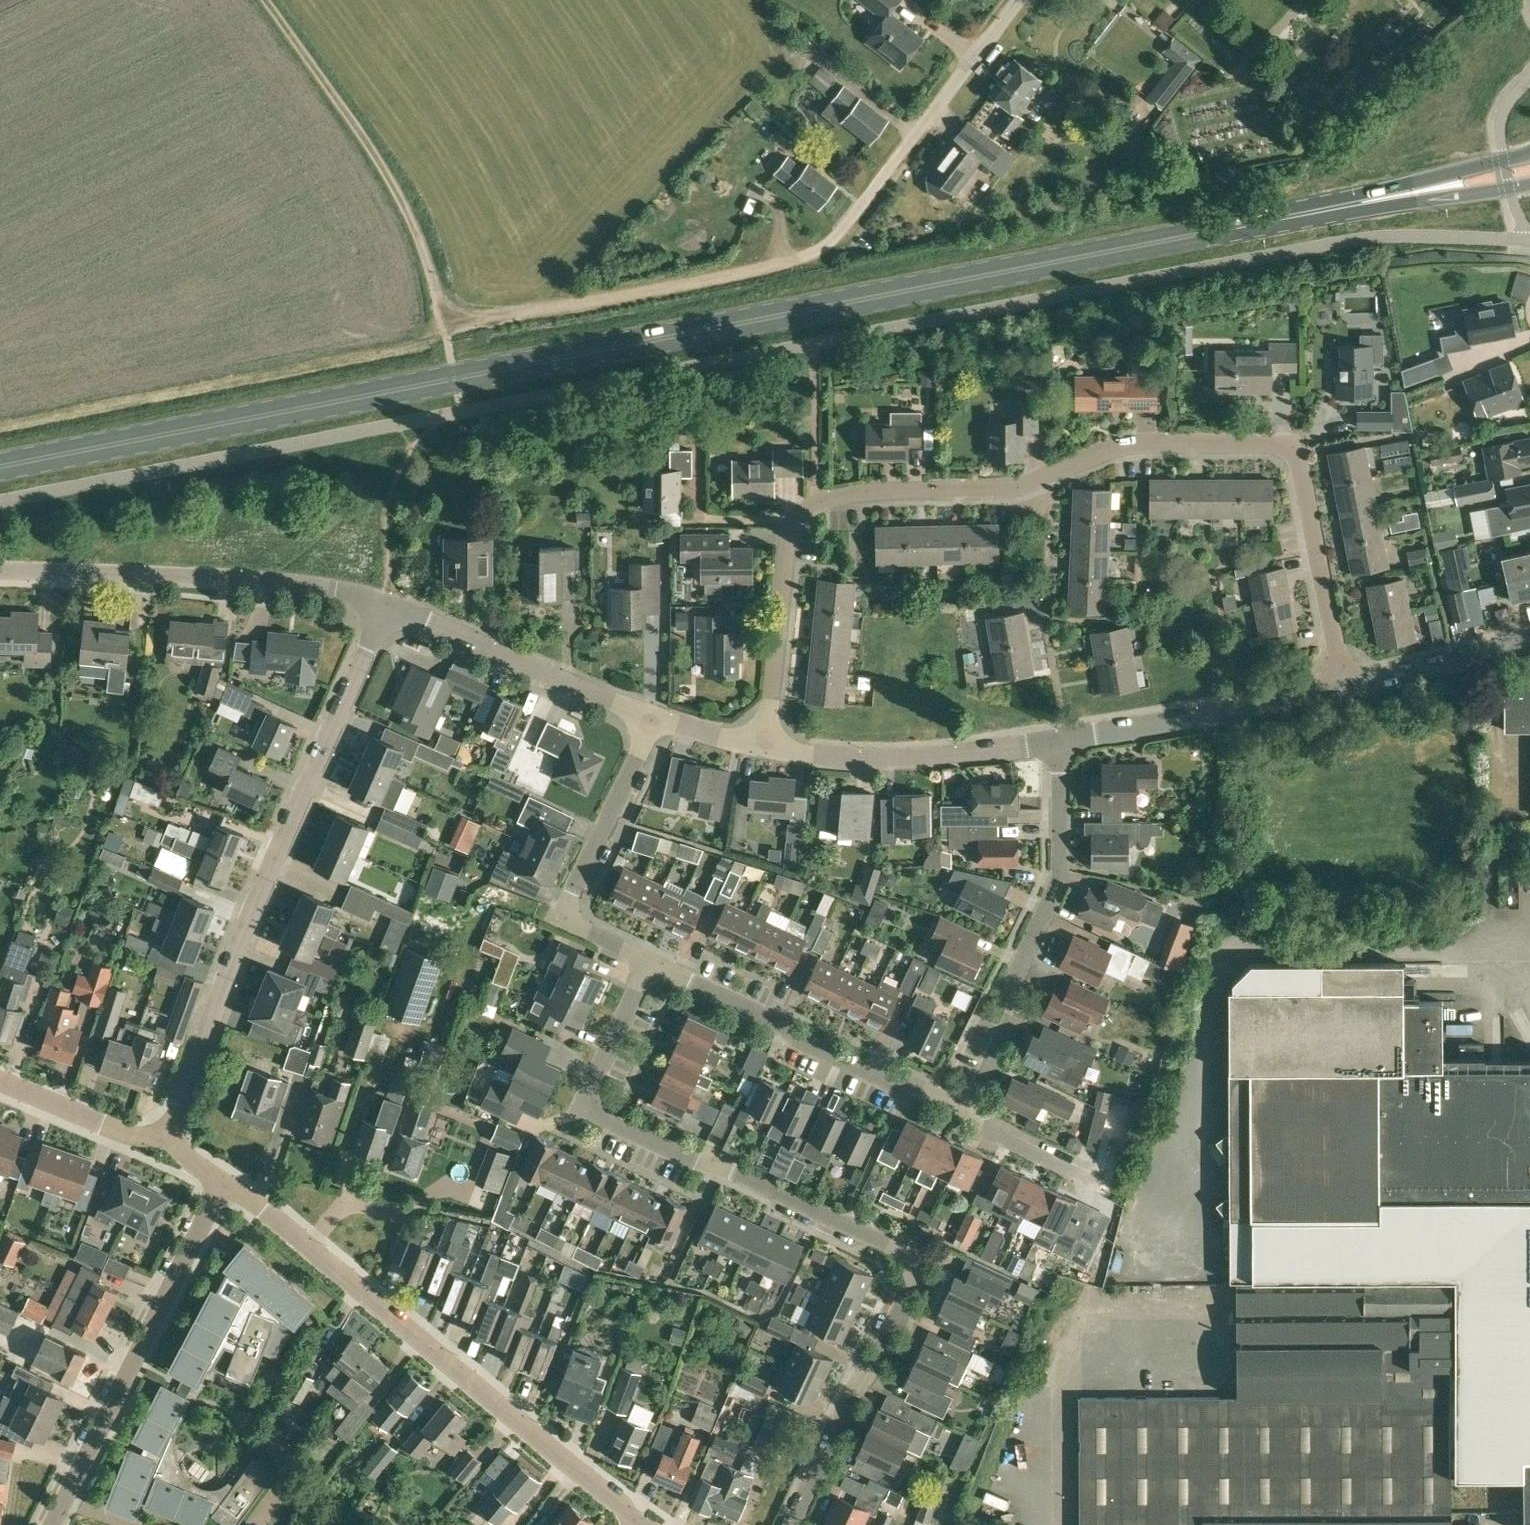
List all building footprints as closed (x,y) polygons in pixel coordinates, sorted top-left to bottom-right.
[(922,38),(890,13),(900,0),(860,0),(883,18),(865,41),(899,68),(922,38)] [(1161,109),(1202,57),(1174,35),(1161,51),(1173,60),(1145,96),(1161,109)] [(1009,136),(1023,118),(1017,114),(1043,80),(1014,59),(989,93),(1008,107),(995,125),(1009,136)] [(870,142),(888,120),(860,98),(860,97),(844,84),(830,102),(846,115),(842,120),(870,142)] [(988,167),(993,160),(1002,148),(968,122),(959,135),(961,136),(956,142),(952,139),(925,177),(927,189),(939,199),(952,197),(980,160),(988,167)] [(805,168),(788,155),(774,173),(790,185),(791,186),(818,207),(836,185),(809,163),(805,168)] [(1340,296),(1340,291),(1339,292),(1338,288),(1334,288),(1334,289),(1334,292),(1332,292),(1332,297),(1332,299),(1340,298),(1340,296)] [(1467,331),(1440,336),(1443,352),(1471,347),(1470,343),(1515,334),(1514,328),(1518,328),(1516,313),(1511,314),(1509,300),(1492,303),(1491,299),(1477,302),(1478,306),(1463,308),(1467,331)] [(1383,361),(1383,334),(1361,334),(1360,346),(1342,346),(1342,376),(1336,376),(1336,396),(1372,396),(1373,361),(1383,361)] [(1296,370),(1296,344),(1270,344),(1270,351),(1216,351),(1216,392),(1270,392),(1270,370),(1296,370)] [(1144,374),(1144,351),(1127,351),(1127,374),(1075,375),(1075,410),(1157,409),(1157,374),(1144,374)] [(1431,358),(1401,370),(1405,385),(1437,373),(1431,358)] [(1488,414),(1525,401),(1511,361),(1490,368),(1491,370),(1464,380),(1477,417),(1488,413),(1488,414)] [(934,374),(920,375),(921,385),(934,385),(934,374)] [(1038,431),(1039,397),(1008,397),(1008,420),(988,420),(988,458),(1024,458),(1024,431),(1038,431)] [(922,418),(922,410),(890,410),(890,423),(869,423),(869,457),(909,457),(909,445),(923,445),(923,418),(922,418)] [(1409,431),(1410,412),(1393,412),(1393,410),(1357,410),(1357,428),(1392,428),(1392,431),(1409,431)] [(692,443),(692,434),(670,433),(655,434),(656,442),(670,442),(670,449),(670,470),(644,470),(644,509),(659,509),(660,525),(681,525),(682,509),(681,509),(681,477),(692,477),(692,449),(680,449),(680,443),(692,443)] [(1407,438),(1380,444),(1382,455),(1409,450),(1407,438)] [(1492,478),(1520,472),(1519,465),(1529,463),(1529,438),(1482,447),(1488,478),(1492,478)] [(1432,465),(1463,458),(1460,443),(1429,450),(1432,465)] [(1366,448),(1329,455),(1332,471),(1330,471),(1332,486),(1371,478),(1369,464),(1366,448)] [(804,474),(803,450),(774,450),(774,461),(735,461),(735,494),(774,494),(774,474),(791,474),(804,474)] [(1410,454),(1383,459),(1385,471),(1412,466),(1410,454)] [(1154,479),(1153,516),(1167,516),(1181,517),(1181,476),(1168,476),(1168,479),(1154,479)] [(1181,476),(1181,517),(1196,517),(1213,517),(1214,480),(1197,479),(1197,477),(1181,476)] [(1214,480),(1213,517),(1228,517),(1241,517),(1242,477),(1229,477),(1229,480),(1214,480)] [(1242,477),(1241,517),(1257,517),(1273,518),(1273,480),(1257,480),(1257,477),(1242,477)] [(1371,478),(1332,486),(1335,499),(1338,499),(1341,514),(1377,507),(1374,493),(1371,478)] [(1496,497),(1492,478),(1488,478),(1453,485),(1457,504),(1496,497)] [(1529,527),(1529,485),(1507,489),(1510,503),(1486,508),(1492,536),(1529,527)] [(1073,504),(1073,519),(1110,520),(1110,506),(1111,490),(1074,488),(1073,504)] [(1387,522),(1380,523),(1377,507),(1341,514),(1344,530),(1341,531),(1344,544),(1389,535),(1387,522)] [(588,511),(576,511),(577,523),(589,522),(588,511)] [(1072,533),(1071,549),(1108,550),(1109,535),(1110,520),(1073,519),(1072,533)] [(982,524),(967,524),(968,561),(982,561),(998,560),(998,523),(982,524)] [(953,524),(937,525),(938,562),(953,561),(968,561),(967,524),(953,524)] [(892,525),(876,526),(877,563),(892,562),(908,562),(907,525),(892,525)] [(921,525),(907,525),(908,562),(922,562),(938,562),(937,525),(921,525)] [(662,532),(649,532),(649,541),(662,541),(662,532)] [(683,561),(706,561),(707,581),(704,581),(704,592),(722,592),(722,581),(751,581),(750,548),(730,548),(730,534),(682,534),(683,561)] [(1383,537),(1344,544),(1347,559),(1350,558),(1353,574),(1389,567),(1386,552),(1383,537)] [(492,582),(492,538),(445,538),(445,582),(492,582)] [(1135,539),(1125,539),(1125,550),(1135,550),(1135,539)] [(1445,574),(1472,568),(1466,544),(1440,550),(1445,574)] [(1425,546),(1407,550),(1410,566),(1428,563),(1425,546)] [(523,601),(562,601),(562,568),(575,568),(575,566),(580,566),(580,549),(575,549),(575,547),(540,547),(540,561),(522,561),(523,601)] [(1071,565),(1070,579),(1107,580),(1107,567),(1108,550),(1071,549),(1071,565)] [(1529,575),(1529,552),(1503,558),(1507,580),(1529,575)] [(661,613),(660,563),(629,562),(629,587),(610,587),(610,625),(645,625),(645,612),(661,613)] [(1235,570),(1237,578),(1249,575),(1260,573),(1259,565),(1235,570)] [(1260,573),(1249,575),(1252,591),(1255,605),(1292,598),(1290,584),(1287,568),(1260,573)] [(1507,580),(1512,600),(1529,596),(1529,575),(1507,580)] [(817,594),(815,609),(852,613),(854,598),(855,582),(818,579),(817,594)] [(1069,593),(1069,609),(1105,611),(1106,596),(1107,580),(1070,579),(1069,593)] [(1404,580),(1368,588),(1371,604),(1369,604),(1372,618),(1410,610),(1408,596),(1404,580)] [(1498,599),(1495,586),(1477,590),(1480,603),(1498,599)] [(1451,621),(1470,617),(1463,589),(1445,593),(1451,621)] [(1292,598),(1255,605),(1258,619),(1260,632),(1261,635),(1298,628),(1295,612),(1292,598)] [(1436,606),(1424,609),(1426,621),(1429,620),(1439,618),(1436,606)] [(814,623),(812,639),(849,643),(851,627),(852,613),(815,609),(814,623)] [(1410,610),(1372,618),(1375,632),(1377,632),(1381,647),(1417,640),(1414,625),(1410,610)] [(38,612),(24,612),(24,616),(0,616),(0,648),(25,649),(24,665),(52,666),(53,631),(37,630),(38,612)] [(1023,612),(986,618),(989,633),(992,648),(1028,642),(1026,628),(1023,612)] [(744,648),(744,632),(724,631),(724,615),(695,615),(695,660),(708,660),(708,675),(740,676),(740,648),(744,648)] [(127,666),(131,629),(116,627),(116,622),(87,619),(86,635),(83,635),(80,661),(110,664),(107,690),(125,691),(127,666)] [(167,658),(203,662),(204,657),(224,660),(226,639),(213,638),(215,624),(197,623),(197,624),(171,621),(167,658)] [(1128,626),(1091,633),(1094,649),(1092,649),(1094,663),(1133,657),(1130,642),(1128,626)] [(319,642),(287,639),(287,634),(269,632),(268,642),(254,640),(251,671),(266,672),(266,665),(289,667),(288,679),(313,681),(314,669),(317,669),(319,642)] [(811,655),(809,669),(846,673),(847,659),(849,643),(812,639),(811,655)] [(1028,642),(992,648),(994,662),(997,678),(1033,672),(1031,656),(1028,642)] [(963,653),(964,662),(974,661),(973,651),(963,653)] [(1133,657),(1094,663),(1097,677),(1099,677),(1102,693),(1138,687),(1135,671),(1133,657)] [(221,698),(228,681),(220,677),(223,666),(203,662),(196,690),(198,690),(197,694),(212,699),(213,694),(215,695),(221,698)] [(414,665),(393,709),(405,715),(406,715),(402,723),(430,736),(433,728),(451,689),(481,703),(488,686),(482,683),(452,669),(451,668),(445,680),(414,665)] [(808,683),(806,699),(843,703),(844,688),(846,673),(809,669),(808,683)] [(228,681),(221,698),(220,701),(242,711),(259,719),(250,737),(256,739),(255,742),(280,754),(293,725),(270,714),(273,709),(252,698),(254,693),(228,681)] [(1507,683),(1507,730),(1529,730),(1529,683),(1507,683)] [(505,773),(524,732),(513,727),(523,706),(497,694),(481,729),(498,736),(493,745),(501,749),(494,766),(488,764),(483,768),(503,777),(505,773)] [(595,774),(603,758),(579,747),(582,741),(581,736),(547,720),(536,744),(562,758),(553,775),(585,791),(593,773),(595,774)] [(391,774),(400,754),(416,761),(418,756),(448,769),(454,756),(448,753),(424,742),(423,743),(420,742),(420,741),(385,726),(380,739),(373,735),(361,761),(391,774)] [(20,754),(31,758),(34,750),(23,746),(20,754)] [(256,805),(267,780),(235,766),(239,755),(219,746),(209,766),(230,776),(224,790),(256,805)] [(718,818),(728,771),(696,764),(697,760),(673,754),(662,805),(678,809),(682,792),(704,797),(701,814),(718,818)] [(405,781),(391,774),(361,761),(350,787),(378,800),(377,802),(386,806),(381,817),(410,830),(422,836),(428,824),(393,808),(405,781)] [(1157,785),(1157,766),(1104,765),(1104,783),(1093,783),(1093,807),(1136,807),(1136,780),(1143,780),(1147,784),(1157,785)] [(103,770),(97,768),(93,778),(100,781),(103,770)] [(488,784),(509,795),(515,784),(494,773),(488,784)] [(135,780),(127,777),(121,792),(130,795),(159,804),(164,789),(135,779),(135,780)] [(794,795),(795,779),(770,777),(770,781),(751,780),(749,807),(774,810),(773,815),(791,816),(790,823),(804,824),(807,797),(794,795)] [(183,779),(178,794),(187,797),(192,782),(185,779),(183,779)] [(949,824),(985,824),(985,811),(1018,811),(1018,784),(973,784),(973,798),(967,798),(967,804),(941,804),(941,824),(949,824)] [(868,838),(873,792),(843,790),(842,794),(822,793),(819,828),(839,830),(838,835),(868,838)] [(882,842),(896,842),(896,833),(930,832),(929,794),(895,795),(896,808),(881,809),(882,842)] [(529,795),(517,820),(532,827),(525,842),(561,859),(574,834),(566,830),(549,822),(556,807),(529,795)] [(356,853),(368,827),(338,814),(326,840),(356,853)] [(381,817),(376,829),(405,842),(410,830),(381,817)] [(1140,822),(1140,821),(1102,821),(1101,833),(1093,833),(1093,866),(1110,866),(1110,870),(1128,870),(1128,845),(1133,846),(1140,839),(1140,834),(1149,834),(1149,822),(1140,822)] [(180,826),(173,824),(169,822),(165,832),(234,859),(244,835),(218,824),(212,837),(194,829),(193,830),(181,825),(180,826)] [(998,824),(985,824),(949,824),(949,846),(979,846),(978,864),(1017,864),(1017,838),(998,838),(998,824)] [(653,855),(657,847),(661,836),(638,829),(632,848),(653,855)] [(224,885),(234,859),(165,832),(162,841),(173,846),(174,844),(186,849),(184,853),(203,860),(197,874),(224,885)] [(345,879),(356,853),(326,840),(315,865),(345,879)] [(798,866),(799,855),(800,841),(785,840),(784,865),(798,866)] [(669,853),(677,856),(681,843),(673,841),(669,853)] [(504,849),(492,874),(517,886),(524,872),(542,881),(549,884),(561,859),(525,842),(519,856),(504,849)] [(688,845),(681,843),(677,856),(698,862),(704,850),(688,845)] [(709,915),(716,902),(735,860),(725,856),(716,876),(715,875),(705,895),(687,887),(668,928),(688,937),(700,911),(709,915)] [(728,902),(741,874),(740,874),(745,863),(735,860),(716,902),(724,906),(711,935),(731,945),(747,911),(728,902)] [(176,892),(181,880),(142,862),(136,874),(176,892)] [(870,904),(882,869),(867,863),(860,883),(856,882),(851,897),(870,904)] [(628,909),(644,876),(624,867),(608,900),(628,909)] [(995,922),(997,918),(1002,917),(1007,908),(1004,904),(1006,900),(983,889),(990,876),(954,867),(948,880),(963,888),(956,902),(995,922)] [(782,888),(785,875),(778,873),(773,885),(782,888)] [(801,894),(807,882),(785,875),(782,888),(801,894)] [(664,885),(663,885),(644,876),(628,909),(648,919),(664,885)] [(668,928),(687,887),(686,886),(685,888),(666,879),(663,885),(664,885),(648,919),(668,928)] [(1090,889),(1080,915),(1095,921),(1094,923),(1111,929),(1116,916),(1123,919),(1127,917),(1138,921),(1139,918),(1146,898),(1148,894),(1109,879),(1102,894),(1090,889)] [(346,896),(375,909),(375,908),(409,924),(414,911),(352,884),(346,896)] [(291,917),(322,930),(337,937),(342,926),(326,919),(333,905),(302,892),(291,917)] [(203,934),(213,908),(183,896),(178,910),(166,906),(161,917),(173,922),(203,934)] [(370,920),(375,909),(346,896),(341,907),(370,920)] [(60,902),(54,921),(68,925),(74,907),(60,902)] [(766,921),(772,909),(771,908),(771,907),(762,902),(755,916),(747,911),(731,945),(750,954),(766,921)] [(770,963),(791,920),(790,919),(791,918),(772,909),(766,921),(750,954),(770,963)] [(818,937),(823,926),(828,915),(817,910),(809,928),(791,920),(770,963),(790,973),(806,940),(804,939),(807,932),(817,937),(818,937)] [(942,916),(930,941),(943,948),(938,959),(972,975),(983,951),(975,947),(981,934),(969,929),(942,916)] [(310,956),(322,930),(291,917),(280,943),(310,956)] [(1198,926),(1178,918),(1160,963),(1180,971),(1198,926)] [(193,960),(203,934),(173,922),(163,948),(193,960)] [(818,937),(817,937),(812,947),(823,953),(833,931),(823,926),(818,937)] [(36,934),(20,928),(16,940),(12,938),(0,972),(0,975),(5,977),(0,992),(0,1036),(12,1040),(21,1010),(17,1009),(18,1007),(26,983),(25,983),(29,972),(25,971),(34,946),(32,946),(36,934)] [(1076,938),(1063,966),(1096,981),(1102,969),(1124,979),(1127,972),(1142,979),(1144,973),(1152,977),(1159,963),(1151,959),(1136,953),(1112,941),(1106,952),(1076,938)] [(868,955),(874,943),(866,939),(861,951),(868,955)] [(544,978),(557,984),(591,1000),(602,977),(588,970),(594,957),(561,941),(544,978)] [(875,958),(881,946),(874,943),(868,955),(875,958)] [(420,1023),(443,959),(408,947),(385,1010),(420,1023)] [(507,985),(519,952),(505,947),(493,980),(507,985)] [(56,966),(59,956),(42,950),(39,960),(56,966)] [(395,964),(399,953),(391,951),(387,961),(395,964)] [(309,969),(320,973),(333,978),(341,958),(333,955),(330,963),(314,957),(309,969)] [(823,1002),(839,968),(819,959),(803,992),(823,1002)] [(102,1000),(113,967),(93,960),(88,975),(78,972),(72,991),(82,994),(81,999),(100,1005),(101,1000),(102,1000)] [(1080,1524),(1451,1524),(1451,1461),(1455,1461),(1455,1481),(1524,1481),(1524,1514),(1525,1524),(1529,1524),(1529,1059),(1442,1060),(1441,1002),(1418,1001),(1418,995),(1414,995),(1414,979),(1403,979),(1403,962),(1321,963),(1251,963),(1232,982),(1232,990),(1229,990),(1230,1139),(1225,1132),(1215,1140),(1225,1153),(1230,1153),(1231,1202),(1226,1195),(1215,1204),(1225,1217),(1231,1217),(1231,1254),(1231,1285),(1238,1285),(1238,1398),(1137,1398),(1116,1398),(1079,1398),(1080,1524)] [(878,987),(862,1020),(882,1030),(898,997),(897,996),(900,989),(909,994),(919,972),(909,967),(900,986),(882,977),(878,987)] [(320,973),(309,969),(304,982),(268,968),(259,991),(295,1006),(300,992),(311,996),(320,973)] [(842,1011),(858,978),(839,968),(823,1002),(842,1011)] [(203,981),(187,975),(168,1027),(185,1033),(203,981)] [(858,978),(842,1011),(862,1020),(878,987),(877,987),(858,978)] [(500,1007),(508,987),(491,981),(483,1001),(500,1007)] [(1098,1019),(1108,997),(1073,981),(1067,994),(1056,989),(1044,1014),(1080,1031),(1088,1015),(1098,1019)] [(580,1024),(591,1000),(557,984),(551,996),(539,989),(527,1014),(560,1029),(566,1017),(580,1024)] [(124,1026),(117,1024),(128,990),(110,985),(94,1033),(110,1038),(101,1068),(123,1075),(140,1023),(126,1019),(124,1026)] [(289,1019),(295,1006),(259,991),(256,998),(254,998),(253,1000),(251,1001),(251,1003),(250,1003),(250,1005),(250,1007),(250,1008),(251,1009),(251,1010),(250,1014),(273,1023),(268,1035),(288,1042),(294,1040),(300,1024),(289,1019)] [(932,1058),(941,1040),(938,1038),(946,1020),(932,1014),(937,1003),(918,994),(907,1016),(918,1021),(908,1042),(920,1048),(918,1051),(932,1058)] [(72,1059),(81,1030),(73,1027),(77,1014),(71,1012),(72,1008),(49,1001),(41,1024),(49,1027),(42,1049),(45,1050),(46,1053),(53,1055),(55,1053),(72,1059)] [(373,1030),(374,1030),(378,1019),(356,1011),(343,1051),(365,1058),(366,1054),(365,1054),(373,1030)] [(726,1043),(730,1034),(688,1015),(678,1037),(679,1038),(679,1037),(708,1050),(714,1037),(726,1043)] [(140,1023),(123,1075),(151,1084),(160,1057),(159,1057),(167,1032),(141,1023),(140,1023)] [(1086,1043),(1044,1024),(1038,1037),(1034,1035),(1023,1059),(1078,1085),(1088,1062),(1091,1063),(1097,1049),(1086,1043)] [(548,1090),(558,1068),(544,1061),(552,1044),(513,1026),(500,1055),(518,1064),(514,1074),(513,1075),(548,1090)] [(390,1037),(374,1030),(373,1030),(365,1054),(366,1054),(384,1060),(390,1037)] [(720,1055),(717,1054),(716,1054),(708,1050),(679,1037),(679,1038),(669,1059),(670,1059),(699,1073),(699,1072),(705,1060),(716,1065),(720,1055)] [(321,1065),(327,1046),(327,1044),(314,1039),(310,1050),(311,1050),(308,1061),(321,1065)] [(1459,1057),(1483,1057),(1484,1043),(1459,1043),(1459,1057)] [(311,1050),(310,1050),(294,1044),(290,1045),(283,1066),(303,1072),(307,1061),(308,1061),(311,1050)] [(758,1074),(758,1073),(768,1051),(753,1044),(743,1066),(746,1068),(758,1074)] [(439,1070),(444,1055),(424,1048),(419,1063),(439,1070)] [(414,1070),(418,1059),(406,1055),(403,1066),(395,1063),(388,1085),(390,1086),(387,1097),(385,1096),(376,1123),(364,1119),(353,1150),(357,1151),(356,1154),(375,1161),(376,1158),(378,1159),(384,1141),(388,1142),(393,1129),(392,1128),(401,1102),(400,1102),(404,1091),(407,1091),(414,1070)] [(713,1079),(699,1072),(699,1073),(670,1059),(670,1060),(660,1081),(661,1082),(661,1081),(690,1095),(690,1094),(695,1083),(708,1089),(713,1079)] [(272,1125),(288,1081),(248,1067),(232,1111),(272,1125)] [(513,1075),(514,1074),(499,1067),(495,1068),(492,1075),(493,1076),(480,1105),(517,1122),(524,1107),(538,1114),(549,1090),(548,1090),(513,1075)] [(754,1081),(758,1074),(746,1068),(743,1075),(754,1081)] [(343,1100),(350,1081),(334,1076),(328,1095),(307,1088),(292,1132),(328,1144),(343,1100)] [(773,1122),(788,1091),(761,1078),(746,1110),(773,1122)] [(1029,1086),(1013,1079),(1003,1101),(1035,1116),(1040,1104),(1068,1117),(1074,1103),(1030,1082),(1029,1086)] [(702,1100),(690,1094),(690,1095),(661,1081),(661,1082),(651,1103),(681,1117),(687,1104),(698,1109),(702,1100)] [(815,1104),(788,1091),(773,1122),(788,1129),(782,1142),(797,1150),(804,1135),(801,1133),(815,1104)] [(420,1138),(431,1106),(412,1099),(401,1131),(399,1131),(387,1166),(402,1171),(403,1175),(411,1178),(413,1174),(416,1175),(428,1140),(420,1138)] [(733,1114),(736,1107),(725,1101),(721,1109),(733,1114)] [(1095,1105),(1090,1128),(1102,1131),(1107,1111),(1095,1105)] [(834,1152),(849,1120),(822,1108),(808,1139),(834,1152)] [(723,1136),(733,1114),(721,1109),(711,1130),(723,1136)] [(861,1164),(876,1133),(849,1120),(834,1152),(861,1164)] [(912,1160),(927,1130),(907,1121),(895,1148),(885,1143),(877,1158),(896,1167),(901,1155),(912,1160)] [(517,1152),(525,1134),(498,1122),(490,1140),(517,1152)] [(19,1177),(23,1166),(12,1162),(21,1135),(10,1131),(11,1128),(0,1124),(0,1170),(19,1177)] [(924,1183),(945,1138),(927,1130),(912,1160),(922,1165),(915,1179),(924,1183)] [(556,1147),(557,1146),(538,1137),(520,1173),(539,1182),(556,1147)] [(949,1178),(964,1147),(945,1138),(924,1183),(932,1186),(938,1173),(949,1178)] [(49,1204),(68,1151),(44,1143),(40,1155),(29,1151),(17,1185),(29,1188),(31,1182),(46,1187),(41,1202),(49,1204)] [(481,1170),(504,1178),(512,1156),(490,1147),(481,1170)] [(539,1182),(558,1191),(574,1156),(556,1147),(539,1182)] [(784,1177),(785,1175),(794,1156),(795,1154),(780,1147),(769,1170),(784,1177)] [(978,1191),(987,1171),(978,1167),(983,1156),(964,1147),(949,1178),(968,1187),(969,1186),(977,1190),(978,1191)] [(68,1151),(49,1204),(56,1207),(61,1192),(78,1198),(75,1204),(86,1208),(98,1175),(89,1172),(92,1165),(89,1164),(91,1159),(68,1151)] [(593,1164),(592,1164),(574,1156),(558,1191),(576,1200),(593,1164)] [(797,1180),(806,1162),(794,1156),(785,1175),(797,1180)] [(595,1208),(612,1172),(593,1163),(592,1164),(593,1164),(576,1200),(595,1208)] [(1000,1216),(1020,1174),(1001,1165),(996,1176),(987,1171),(978,1191),(977,1190),(972,1202),(1000,1216)] [(126,1222),(144,1183),(141,1181),(142,1179),(130,1172),(128,1175),(121,1172),(108,1197),(105,1196),(95,1216),(108,1222),(112,1215),(126,1222)] [(630,1182),(631,1181),(612,1172),(595,1208),(613,1217),(630,1182)] [(1024,1214),(1039,1183),(1020,1174),(1000,1216),(1001,1216),(1003,1212),(1013,1216),(1008,1228),(1015,1232),(1024,1214)] [(144,1183),(126,1222),(128,1218),(141,1225),(135,1236),(146,1241),(152,1229),(151,1228),(168,1195),(161,1191),(162,1189),(149,1182),(148,1185),(144,1183)] [(648,1191),(630,1182),(613,1217),(632,1226),(648,1191)] [(1043,1223),(1058,1192),(1039,1183),(1024,1214),(1043,1223)] [(891,1204),(895,1196),(883,1190),(879,1198),(891,1204)] [(667,1199),(666,1199),(648,1191),(632,1226),(650,1234),(667,1199)] [(1058,1192),(1043,1223),(1060,1231),(1053,1244),(1069,1252),(1077,1236),(1075,1235),(1080,1223),(1069,1218),(1077,1201),(1058,1192)] [(518,1228),(523,1217),(508,1209),(512,1197),(502,1193),(492,1219),(508,1228),(511,1224),(518,1228)] [(902,1209),(905,1201),(895,1196),(891,1204),(902,1209)] [(667,1198),(667,1199),(650,1234),(657,1238),(655,1243),(656,1245),(661,1248),(663,1247),(666,1242),(669,1243),(686,1207),(667,1198)] [(721,1252),(738,1216),(715,1205),(698,1241),(721,1252)] [(928,1222),(932,1214),(920,1208),(917,1216),(928,1222)] [(970,1241),(981,1217),(968,1211),(956,1235),(970,1241)] [(939,1227),(943,1219),(932,1214),(928,1222),(939,1227)] [(742,1262),(759,1226),(738,1216),(721,1252),(742,1262)] [(525,1231),(530,1221),(523,1217),(518,1228),(525,1231)] [(438,1248),(437,1248),(430,1245),(436,1232),(409,1221),(394,1260),(409,1266),(406,1274),(417,1279),(416,1282),(423,1285),(438,1248)] [(92,1224),(85,1222),(82,1232),(88,1234),(92,1224)] [(554,1246),(560,1235),(542,1226),(536,1237),(554,1246)] [(764,1272),(781,1236),(759,1226),(742,1262),(764,1272)] [(1001,1247),(1005,1239),(1003,1232),(994,1228),(980,1256),(991,1262),(999,1246),(1001,1247)] [(26,1241),(4,1231),(0,1240),(0,1259),(14,1266),(26,1241)] [(561,1250),(566,1239),(560,1235),(554,1246),(561,1250)] [(786,1283),(803,1247),(781,1236),(764,1272),(786,1283)] [(438,1248),(423,1285),(428,1287),(429,1284),(444,1290),(457,1257),(463,1244),(452,1239),(447,1252),(438,1248)] [(83,1240),(77,1255),(90,1260),(96,1246),(83,1240)] [(314,1300),(246,1243),(227,1265),(228,1267),(216,1289),(213,1288),(171,1366),(197,1380),(204,1367),(209,1369),(210,1369),(226,1345),(235,1349),(226,1372),(251,1382),(264,1348),(275,1355),(295,1322),(314,1300)] [(457,1313),(471,1278),(461,1274),(467,1261),(464,1260),(470,1246),(463,1243),(457,1257),(444,1290),(439,1302),(452,1307),(449,1310),(457,1313)] [(590,1265),(596,1254),(578,1245),(573,1256),(590,1265)] [(821,1261),(826,1253),(815,1248),(811,1256),(821,1261)] [(496,1273),(503,1257),(491,1252),(478,1281),(471,1278),(457,1313),(462,1315),(463,1312),(478,1318),(491,1286),(496,1273)] [(1018,1274),(1026,1258),(1014,1253),(1006,1268),(1018,1274)] [(124,1278),(130,1263),(107,1254),(102,1269),(124,1278)] [(598,1269),(603,1258),(596,1254),(590,1265),(598,1269)] [(492,1339),(505,1306),(495,1302),(500,1290),(498,1289),(504,1275),(513,1278),(519,1264),(503,1257),(496,1273),(491,1286),(478,1318),(472,1331),(484,1336),(483,1339),(491,1342),(492,1339)] [(711,1273),(716,1262),(707,1258),(702,1269),(711,1273)] [(862,1298),(873,1276),(837,1258),(826,1281),(862,1298)] [(1018,1274),(1029,1279),(1037,1263),(1026,1258),(1018,1274)] [(632,1273),(637,1262),(630,1259),(625,1269),(632,1273)] [(639,1277),(645,1266),(637,1262),(632,1273),(639,1277)] [(716,1262),(711,1273),(718,1276),(723,1265),(716,1262)] [(80,1272),(69,1295),(106,1314),(118,1291),(98,1281),(102,1274),(84,1265),(80,1272)] [(967,1280),(955,1275),(945,1297),(979,1313),(986,1299),(996,1304),(1005,1284),(1011,1287),(1015,1278),(989,1266),(985,1275),(972,1269),(967,1280)] [(571,1284),(582,1288),(587,1274),(577,1270),(571,1284)] [(510,1347),(524,1314),(529,1302),(539,1276),(530,1273),(520,1299),(515,1310),(505,1306),(492,1339),(491,1342),(495,1344),(496,1341),(510,1347)] [(754,1293),(759,1283),(751,1279),(746,1289),(754,1293)] [(852,1320),(862,1298),(826,1281),(817,1300),(816,1303),(852,1320)] [(767,1286),(759,1283),(754,1293),(762,1297),(767,1286)] [(805,1297),(806,1295),(809,1289),(798,1284),(794,1292),(805,1297)] [(817,1300),(806,1295),(805,1297),(794,1292),(790,1300),(812,1310),(805,1325),(842,1342),(852,1320),(816,1303),(817,1300)] [(55,1321),(54,1324),(72,1333),(75,1327),(94,1337),(106,1314),(69,1295),(55,1321)] [(42,1322),(45,1316),(50,1305),(29,1296),(21,1312),(42,1322)] [(969,1334),(979,1313),(945,1297),(935,1320),(953,1328),(948,1340),(973,1351),(970,1350),(976,1338),(969,1334)] [(8,1334),(20,1311),(0,1301),(0,1330),(8,1334)] [(538,1335),(527,1330),(532,1318),(524,1314),(510,1347),(505,1359),(518,1364),(517,1367),(524,1370),(525,1367),(538,1335)] [(812,1350),(818,1338),(795,1327),(772,1316),(765,1330),(788,1341),(790,1339),(797,1342),(786,1365),(823,1382),(833,1360),(812,1350)] [(529,1372),(530,1369),(544,1375),(564,1330),(552,1325),(547,1338),(538,1335),(525,1367),(524,1370),(529,1372)] [(72,1379),(85,1353),(47,1334),(34,1360),(72,1379)] [(335,1395),(369,1349),(352,1336),(335,1358),(337,1360),(325,1374),(332,1380),(327,1388),(335,1395)] [(958,1385),(973,1351),(948,1340),(946,1345),(935,1349),(923,1343),(913,1364),(947,1380),(948,1380),(958,1385)] [(559,1390),(558,1392),(572,1397),(566,1412),(590,1421),(602,1393),(601,1393),(606,1378),(596,1374),(602,1358),(600,1357),(598,1353),(594,1350),(584,1346),(580,1346),(575,1347),(569,1345),(560,1367),(567,1370),(559,1389),(559,1388),(559,1390)] [(371,1387),(389,1365),(369,1349),(335,1395),(352,1408),(335,1429),(349,1440),(375,1407),(363,1396),(371,1386),(371,1387)] [(639,1371),(643,1360),(629,1355),(625,1366),(622,1365),(607,1406),(627,1414),(642,1372),(639,1371)] [(64,1398),(46,1389),(50,1380),(18,1364),(12,1374),(18,1377),(8,1395),(54,1418),(64,1398)] [(942,1391),(947,1380),(913,1364),(903,1385),(927,1397),(922,1407),(943,1417),(953,1396),(942,1391)] [(812,1405),(823,1382),(786,1365),(776,1388),(812,1405)] [(746,1370),(740,1367),(734,1381),(740,1384),(739,1384),(763,1396),(770,1381),(746,1370)] [(301,1402),(315,1378),(300,1370),(286,1393),(287,1394),(280,1404),(276,1412),(284,1417),(289,1410),(292,1412),(298,1401),(301,1402)] [(408,1412),(429,1387),(409,1371),(388,1396),(389,1397),(372,1417),(387,1430),(404,1410),(408,1412)] [(108,1504),(134,1514),(141,1497),(148,1500),(147,1502),(202,1524),(209,1508),(214,1511),(212,1514),(228,1524),(237,1524),(276,1472),(254,1457),(234,1484),(229,1480),(227,1482),(224,1484),(222,1485),(220,1486),(217,1487),(214,1487),(212,1488),(209,1488),(206,1487),(204,1487),(201,1486),(198,1485),(196,1484),(194,1482),(191,1480),(189,1478),(187,1476),(186,1474),(184,1471),(183,1469),(181,1466),(179,1463),(177,1460),(176,1457),(175,1454),(174,1450),(174,1447),(174,1443),(174,1440),(174,1437),(175,1433),(176,1430),(177,1427),(178,1424),(180,1421),(182,1418),(184,1415),(187,1413),(182,1409),(187,1398),(186,1397),(177,1392),(163,1385),(135,1437),(150,1445),(145,1455),(130,1449),(108,1504)] [(8,1395),(8,1396),(5,1394),(0,1405),(0,1430),(32,1445),(37,1435),(44,1438),(54,1418),(8,1395)] [(456,1430),(466,1418),(445,1400),(424,1426),(423,1425),(419,1422),(402,1442),(419,1457),(436,1436),(454,1452),(465,1438),(456,1430)] [(710,1429),(717,1412),(711,1409),(712,1405),(700,1400),(691,1421),(710,1429)] [(654,1425),(661,1410),(644,1402),(636,1416),(654,1425)] [(868,1431),(904,1448),(920,1455),(930,1434),(938,1438),(945,1423),(937,1419),(909,1406),(903,1420),(879,1409),(868,1431)] [(631,1464),(648,1427),(624,1416),(607,1453),(631,1464)] [(773,1455),(787,1424),(767,1416),(764,1424),(762,1424),(753,1446),(773,1455)] [(700,1437),(684,1430),(679,1442),(665,1436),(658,1451),(664,1454),(654,1475),(667,1481),(666,1485),(677,1490),(679,1486),(681,1487),(691,1463),(688,1462),(700,1437)] [(701,1476),(689,1503),(710,1513),(713,1508),(724,1482),(722,1481),(729,1465),(730,1465),(734,1456),(743,1436),(732,1431),(731,1431),(728,1438),(716,1433),(704,1458),(708,1460),(706,1465),(702,1474),(701,1476)] [(895,1469),(904,1448),(868,1431),(857,1454),(882,1465),(877,1476),(898,1485),(903,1473),(895,1469)] [(17,1442),(0,1437),(0,1455),(12,1458),(17,1442)] [(375,1478),(377,1475),(398,1450),(386,1440),(362,1468),(375,1478)] [(464,1482),(482,1460),(465,1446),(447,1468),(464,1482)] [(494,1490),(478,1508),(499,1524),(514,1506),(518,1509),(542,1480),(518,1461),(515,1464),(499,1451),(487,1467),(488,1468),(480,1477),(494,1490)] [(724,1482),(713,1508),(737,1519),(750,1489),(747,1488),(753,1475),(730,1465),(729,1465),(722,1481),(724,1482)] [(866,1484),(885,1493),(888,1487),(869,1478),(866,1484)] [(885,1493),(866,1484),(864,1483),(854,1505),(839,1498),(826,1524),(859,1524),(866,1510),(875,1514),(885,1493)] [(897,1505),(902,1495),(889,1489),(885,1499),(897,1505)] [(940,1500),(924,1494),(915,1519),(932,1524),(940,1500)] [(591,1521),(570,1503),(552,1524),(588,1524),(591,1521)]
